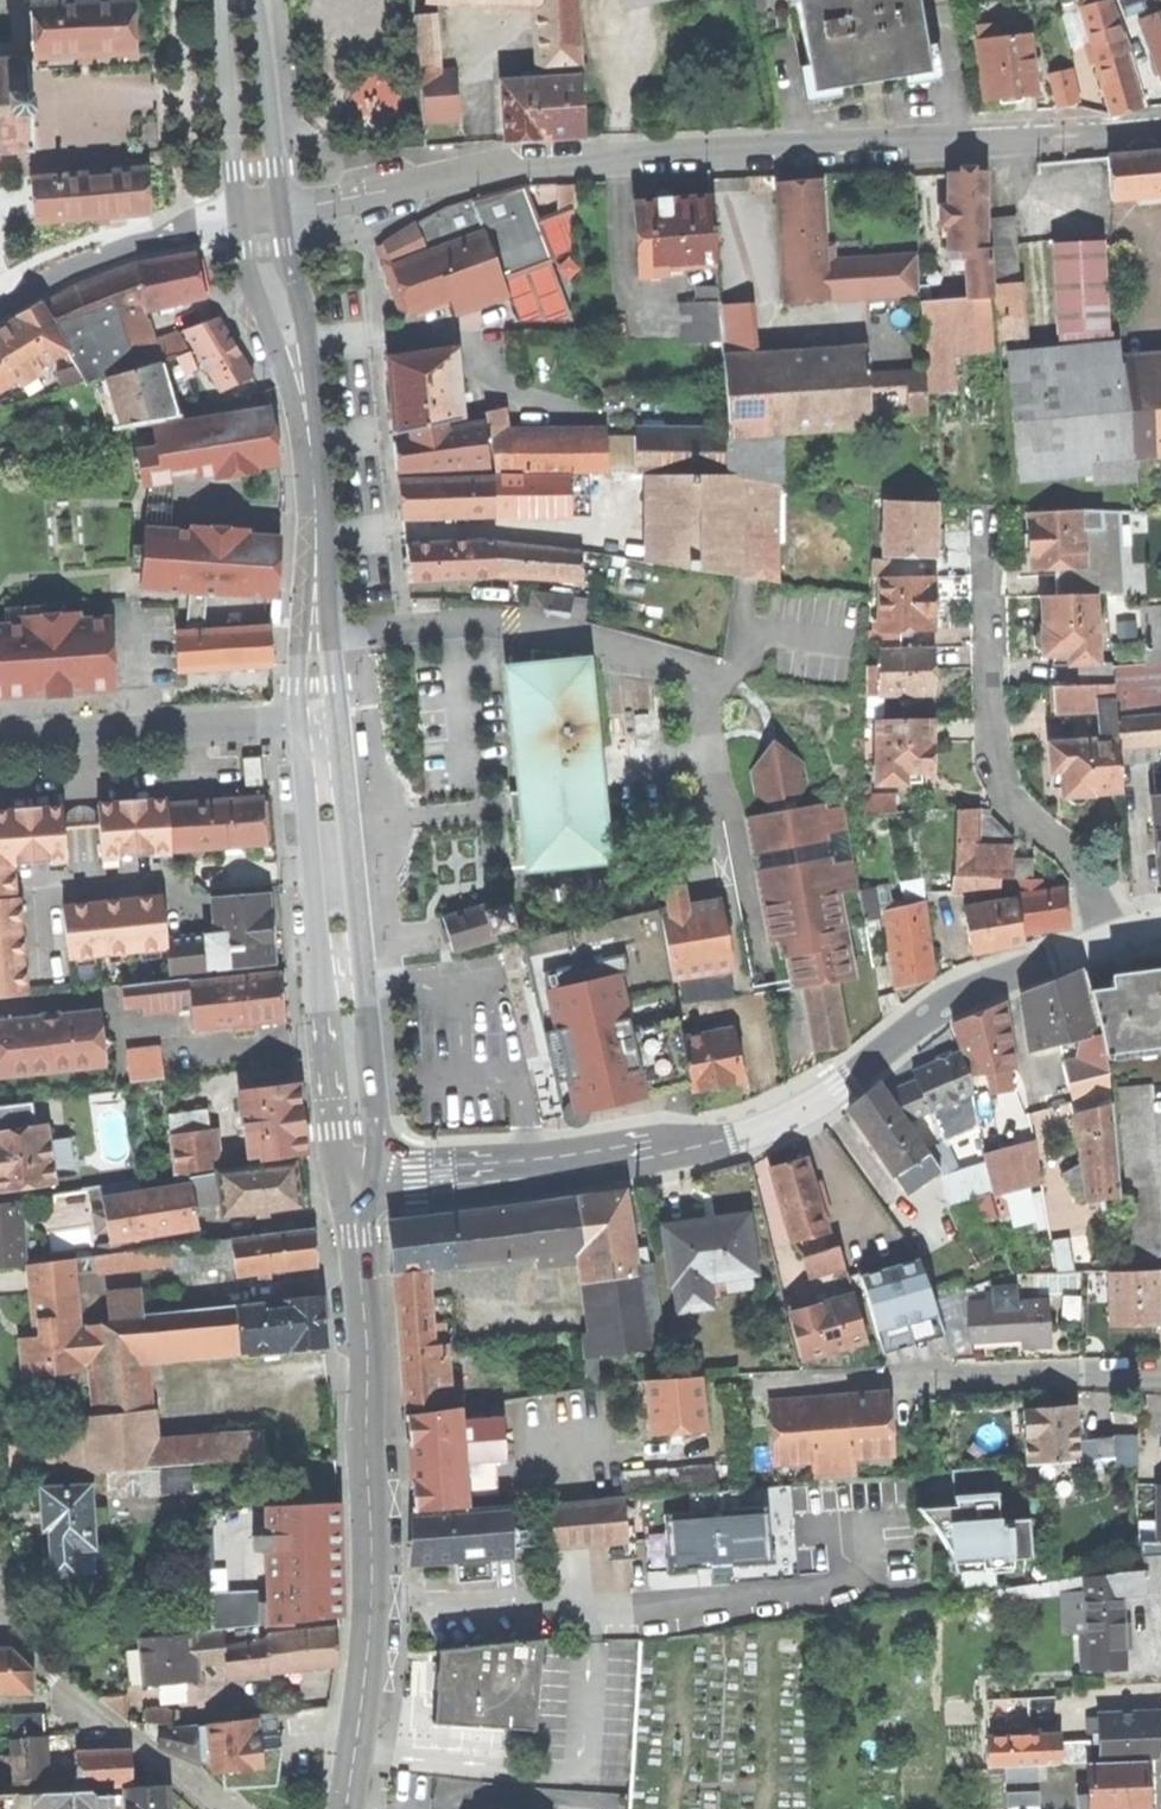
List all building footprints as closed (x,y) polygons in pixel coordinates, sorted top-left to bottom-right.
[(34,59),(136,53),(134,0),(96,0),(31,4),(34,59)] [(541,70),(580,68),(575,0),(535,0),(541,70)] [(796,6),(795,0),(747,0),(749,14),(796,6)] [(796,6),(811,93),(871,82),(929,73),(916,0),(795,0),(796,6)] [(1091,46),(1124,36),(1110,0),(1107,0),(1080,7),(1091,46)] [(1160,76),(1160,12),(1139,20),(1160,76)] [(415,14),(419,72),(438,71),(434,13),(415,14)] [(973,27),(975,41),(997,38),(996,25),(973,27)] [(997,38),(975,41),(981,101),(1006,98),(1035,95),(1028,35),(997,38)] [(1091,46),(1111,116),(1126,111),(1142,107),(1126,52),(1130,51),(1124,36),(1091,46)] [(0,60),(0,153),(31,152),(30,117),(33,117),(32,91),(28,92),(26,59),(0,60)] [(541,70),(542,82),(581,79),(580,68),(541,70)] [(456,69),(449,70),(450,86),(457,86),(456,69)] [(438,71),(419,72),(423,121),(452,119),(450,86),(449,70),(438,71)] [(1068,71),(1047,76),(1054,108),(1076,102),(1068,71)] [(546,138),(584,136),(581,79),(542,82),(502,84),(505,140),(546,138)] [(455,119),(452,119),(423,121),(425,147),(457,144),(455,119)] [(1160,194),(1160,150),(1140,151),(1107,153),(1110,197),(1160,194)] [(64,220),(150,213),(147,167),(61,173),(64,220)] [(967,169),(947,169),(947,205),(947,225),(947,258),(965,259),(968,298),(988,297),(994,296),(990,248),(984,248),(985,169),(967,169)] [(65,222),(64,220),(61,173),(61,172),(31,174),(35,224),(65,222)] [(796,182),(778,183),(782,249),(823,247),(819,181),(796,182)] [(577,183),(562,183),(562,212),(578,212),(577,183)] [(528,214),(517,185),(470,198),(480,224),(500,277),(548,259),(531,213),(528,214)] [(466,229),(480,224),(470,198),(456,202),(466,229)] [(669,200),(633,202),(637,275),(665,274),(664,267),(702,265),(702,256),(713,256),(710,198),(669,200)] [(457,232),(466,229),(456,202),(447,205),(457,232)] [(459,240),(457,232),(447,205),(440,206),(415,222),(427,252),(459,240)] [(1013,215),(989,217),(1001,340),(1025,338),(1013,215)] [(391,265),(427,252),(415,222),(383,243),(391,265)] [(500,277),(480,224),(466,229),(457,232),(459,240),(427,252),(391,265),(399,286),(408,311),(449,296),(500,277)] [(1102,240),(1052,243),(1057,334),(1107,331),(1102,240)] [(824,261),(823,247),(782,249),(783,264),(824,261)] [(144,305),(145,311),(206,297),(200,276),(194,254),(137,264),(144,305)] [(713,256),(716,286),(717,301),(742,299),(738,254),(713,256)] [(915,256),(824,261),(824,271),(857,269),(859,298),(918,294),(917,277),(915,256)] [(824,271),(824,261),(783,264),(785,302),(826,300),(824,271)] [(137,264),(75,288),(91,326),(144,305),(137,264)] [(857,269),(824,271),(826,300),(859,298),(857,269)] [(955,378),(952,352),(946,300),(939,301),(934,274),(917,277),(918,294),(924,372),(924,381),(955,378)] [(506,295),(500,277),(449,296),(456,314),(506,295)] [(716,286),(695,288),(697,301),(681,303),(685,344),(721,341),(718,308),(717,301),(716,286)] [(75,288),(39,307),(59,338),(91,326),(75,288)] [(992,348),(988,297),(968,298),(946,300),(952,352),(992,348)] [(749,304),(718,308),(721,341),(747,339),(749,304)] [(15,379),(20,387),(44,373),(39,365),(65,349),(59,338),(39,307),(19,319),(20,321),(1,333),(0,334),(0,389),(15,379)] [(221,391),(253,377),(236,347),(218,319),(185,331),(221,391)] [(190,352),(194,351),(183,333),(57,373),(63,389),(108,376),(156,362),(177,356),(190,352)] [(747,339),(721,341),(722,360),(748,358),(747,339)] [(748,358),(722,360),(727,432),(768,429),(785,428),(870,422),(870,415),(867,376),(865,351),(748,358)] [(198,367),(190,352),(177,356),(184,373),(193,369),(198,367)] [(395,434),(459,419),(453,352),(388,360),(392,398),(395,434)] [(171,414),(156,362),(108,376),(121,423),(171,414)] [(1057,371),(1010,375),(1016,441),(1047,439),(1124,432),(1118,366),(1057,371)] [(195,375),(193,369),(184,373),(186,378),(195,375)] [(1126,372),(1131,449),(1160,447),(1160,370),(1126,372)] [(924,372),(867,376),(870,415),(927,412),(925,391),(924,381),(924,372)] [(956,388),(955,378),(924,381),(925,391),(956,388)] [(269,406),(151,426),(155,449),(146,450),(143,455),(148,486),(173,482),(172,476),(254,462),(255,469),(279,465),(274,436),(269,406)] [(488,437),(490,437),(506,436),(502,409),(484,413),(488,437)] [(483,423),(395,443),(396,455),(398,472),(490,467),(483,423)] [(785,428),(768,429),(768,480),(771,481),(786,483),(785,428)] [(636,429),(636,436),(636,471),(636,474),(658,474),(724,474),(724,432),(724,429),(636,429)] [(727,432),(724,432),(724,474),(734,474),(768,480),(768,429),(727,432)] [(1126,458),(1124,432),(1047,439),(1049,465),(1126,458)] [(506,436),(490,437),(494,471),(588,471),(588,436),(506,436)] [(606,436),(588,436),(588,471),(606,471),(606,436)] [(636,436),(606,436),(606,471),(636,471),(636,436)] [(1049,465),(1047,439),(1016,441),(1018,467),(1049,465)] [(495,474),(495,477),(496,514),(568,514),(568,474),(495,474)] [(734,576),(734,474),(724,474),(658,474),(658,564),(734,576)] [(773,580),(771,481),(768,480),(734,474),(734,576),(773,580)] [(495,477),(399,481),(401,499),(402,518),(496,514),(495,477)] [(878,554),(934,555),(934,550),(934,531),(934,522),(935,501),(885,500),(884,541),(878,541),(878,554)] [(1082,509),(1028,511),(1029,539),(1030,567),(1092,565),(1092,557),(1084,558),(1082,523),(1082,509)] [(1101,510),(1082,509),(1082,523),(1101,523),(1101,510)] [(206,592),(275,597),(277,564),(279,537),(230,534),(229,540),(208,539),(208,532),(143,528),(139,588),(189,591),(206,592)] [(944,531),(934,531),(934,550),(944,550),(944,531)] [(230,534),(208,532),(208,539),(229,540),(230,534)] [(490,538),(406,543),(407,562),(408,581),(493,576),(492,573),(491,542),(490,538)] [(542,547),(491,542),(492,573),(545,576),(542,547)] [(560,549),(542,547),(545,576),(563,578),(560,549)] [(579,550),(560,549),(563,578),(580,579),(579,550)] [(869,577),(880,576),(886,576),(886,559),(869,559),(869,577)] [(1072,573),(1073,594),(1095,593),(1105,593),(1105,573),(1072,573)] [(875,621),(875,630),(901,630),(934,630),(935,604),(935,576),(886,576),(880,576),(880,621),(875,621)] [(203,625),(206,592),(189,591),(187,624),(203,625)] [(534,591),(530,610),(569,618),(573,599),(534,591)] [(1073,594),(1041,595),(1042,613),(1042,630),(1036,630),(1031,636),(1031,646),(1038,652),(1043,652),(1043,656),(1052,656),(1052,666),(1078,665),(1098,664),(1097,632),(1102,632),(1101,625),(1096,625),(1095,593),(1073,594)] [(589,602),(573,599),(569,618),(584,622),(589,602)] [(277,626),(282,626),(283,601),(273,600),(272,619),(272,626),(277,626)] [(1112,667),(1114,685),(1116,710),(1117,720),(1160,717),(1160,611),(1140,612),(1143,666),(1112,667)] [(115,687),(110,617),(78,619),(78,612),(20,616),(21,624),(0,626),(0,698),(85,692),(84,690),(115,687)] [(268,627),(198,631),(200,670),(270,666),(269,645),(268,627)] [(178,671),(200,670),(198,631),(198,629),(175,630),(178,671)] [(867,630),(867,647),(880,647),(901,647),(901,630),(875,630),(867,630)] [(867,647),(867,666),(880,666),(880,647),(867,647)] [(880,695),(933,695),(933,671),(933,647),(901,647),(880,647),(880,666),(880,695)] [(528,869),(608,861),(603,814),(607,814),(604,781),(599,781),(586,659),(507,668),(517,770),(528,869)] [(1112,664),(1098,664),(1078,665),(1078,685),(1114,685),(1112,667),(1112,664)] [(867,695),(880,695),(880,666),(867,666),(867,695)] [(1116,710),(1114,685),(1078,685),(1053,686),(1054,712),(1098,711),(1116,710)] [(866,719),(876,719),(885,719),(885,709),(866,709),(866,719)] [(1117,720),(1116,710),(1098,711),(1100,740),(1049,744),(1050,759),(1053,789),(1063,788),(1064,798),(1069,798),(1075,804),(1084,804),(1093,794),(1122,791),(1120,764),(1119,747),(1117,720)] [(1117,720),(1119,747),(1158,744),(1160,744),(1160,717),(1117,720)] [(876,719),(876,785),(906,784),(906,782),(922,782),(922,772),(934,772),(933,745),(933,719),(885,719),(876,719)] [(363,730),(359,730),(361,755),(371,755),(369,736),(368,729),(363,730)] [(1158,744),(1119,747),(1120,764),(1159,762),(1158,744)] [(772,806),(773,813),(797,809),(796,800),(808,783),(804,762),(785,749),(765,753),(752,771),(756,793),(772,806)] [(247,784),(260,783),(260,759),(246,759),(247,784)] [(863,797),(864,815),(894,814),(893,795),(863,797)] [(170,851),(170,849),(167,803),(167,798),(97,803),(101,856),(170,851)] [(262,799),(190,803),(193,848),(265,843),(264,820),(262,799)] [(170,849),(193,848),(190,803),(190,801),(167,803),(170,849)] [(836,982),(856,978),(847,929),(867,926),(867,921),(861,890),(847,807),(825,811),(824,804),(797,809),(773,813),(747,817),(769,943),(777,941),(780,959),(787,958),(790,980),(792,989),(805,987),(836,982)] [(65,858),(62,806),(0,811),(0,997),(25,995),(19,898),(14,899),(12,866),(15,866),(15,862),(65,858)] [(957,809),(956,853),(1013,855),(1013,848),(1014,842),(977,841),(978,810),(957,809)] [(990,810),(978,810),(977,841),(1014,842),(991,815),(990,810)] [(1001,879),(1012,879),(1013,860),(1013,855),(956,853),(955,877),(1001,879)] [(1031,860),(1013,860),(1012,879),(1017,879),(1031,880),(1031,860)] [(1000,896),(1001,879),(955,877),(952,877),(951,894),(1000,896)] [(1017,879),(1019,896),(1032,894),(1031,880),(1017,879)] [(665,887),(670,909),(688,906),(684,883),(665,887)] [(876,888),(861,890),(867,921),(881,919),(876,888)] [(1047,930),(1070,928),(1066,890),(1032,894),(1019,896),(1023,933),(1047,930)] [(69,957),(167,947),(167,940),(162,896),(64,906),(69,957)] [(209,969),(270,963),(268,940),(271,940),(269,928),(268,918),(266,918),(264,896),(214,901),(218,935),(206,936),(209,969)] [(670,909),(659,911),(671,980),(733,969),(720,900),(688,906),(670,909)] [(998,948),(1022,944),(1016,903),(966,910),(973,952),(998,948)] [(444,916),(453,951),(497,939),(495,932),(515,927),(508,904),(489,909),(487,904),(444,916)] [(886,911),(888,930),(927,921),(925,904),(886,911)] [(658,909),(624,916),(657,1097),(671,1094),(692,1091),(682,1039),(671,980),(659,911),(658,909)] [(557,1116),(657,1097),(624,916),(524,934),(547,1062),(557,1116)] [(913,983),(933,979),(927,921),(888,930),(894,988),(913,983)] [(209,972),(209,969),(206,936),(167,940),(167,947),(170,976),(209,972)] [(775,983),(790,980),(787,958),(780,959),(777,941),(769,943),(775,983)] [(1083,1035),(1098,1031),(1089,991),(1083,969),(1047,985),(1023,996),(1031,1047),(1083,1035)] [(193,1029),(283,1020),(280,993),(278,973),(189,982),(193,1029)] [(1160,1046),(1160,973),(1118,979),(1111,980),(1112,989),(1089,991),(1098,1031),(1104,1053),(1160,1046)] [(180,999),(178,979),(123,984),(124,1004),(180,999)] [(847,1045),(836,982),(805,987),(815,1050),(829,1048),(847,1045)] [(980,1014),(953,1025),(970,1074),(986,1071),(1007,1069),(1013,1068),(1004,1004),(980,1014)] [(15,1066),(85,1059),(105,1057),(105,1049),(111,1042),(103,1037),(100,1011),(59,1014),(59,1012),(41,1014),(41,1018),(0,1021),(0,1067),(15,1066)] [(715,1027),(716,1033),(729,1031),(727,1025),(715,1027)] [(716,1033),(682,1039),(692,1091),(740,1082),(735,1052),(733,1043),(731,1030),(729,1031),(716,1033)] [(1108,1072),(1104,1053),(1098,1031),(1083,1035),(1079,1057),(1063,1061),(1067,1082),(1108,1072)] [(132,1057),(135,1081),(165,1077),(162,1053),(132,1057)] [(914,1072),(917,1080),(931,1112),(975,1093),(957,1053),(914,1072)] [(106,1067),(105,1057),(85,1059),(86,1068),(106,1067)] [(15,1066),(0,1067),(0,1077),(16,1076),(15,1066)] [(1009,1084),(1007,1069),(986,1071),(988,1086),(995,1092),(1002,1091),(1009,1084)] [(1112,1091),(1108,1072),(1067,1082),(1069,1090),(1059,1093),(1059,1091),(1044,1094),(1048,1107),(1112,1091)] [(917,1080),(886,1092),(907,1122),(931,1112),(917,1080)] [(866,1095),(850,1109),(895,1175),(928,1152),(926,1149),(907,1122),(886,1092),(880,1084),(866,1095)] [(261,1161),(303,1156),(299,1121),(296,1091),(289,1086),(240,1091),(247,1156),(261,1155),(261,1161)] [(1125,1269),(1157,1266),(1143,1092),(1112,1094),(1113,1104),(1120,1196),(1125,1269)] [(979,1127),(975,1093),(931,1112),(942,1140),(979,1127)] [(1087,1199),(1120,1196),(1113,1104),(1075,1114),(1080,1141),(1087,1199)] [(170,1113),(172,1133),(207,1130),(204,1110),(170,1113)] [(1,1125),(2,1132),(22,1129),(21,1122),(1,1125)] [(54,1182),(45,1126),(22,1129),(2,1132),(0,1132),(0,1190),(54,1182)] [(172,1133),(177,1175),(181,1174),(188,1173),(219,1170),(215,1129),(207,1130),(172,1133)] [(942,1142),(926,1149),(928,1152),(939,1169),(943,1175),(954,1170),(942,1142)] [(1036,1143),(984,1157),(985,1160),(993,1190),(994,1195),(1042,1180),(1036,1143)] [(939,1169),(928,1152),(895,1175),(902,1185),(913,1187),(939,1169)] [(81,1189),(92,1188),(98,1187),(95,1161),(94,1154),(77,1157),(79,1177),(81,1189)] [(786,1163),(771,1167),(791,1241),(826,1232),(806,1157),(786,1163)] [(95,1161),(98,1187),(114,1185),(112,1171),(110,1159),(95,1161)] [(993,1190),(985,1160),(946,1179),(963,1203),(993,1190)] [(297,1184),(294,1161),(215,1173),(219,1204),(221,1218),(300,1206),(297,1184)] [(112,1171),(114,1185),(135,1182),(133,1168),(112,1171)] [(181,1174),(183,1186),(190,1185),(188,1176),(188,1173),(181,1174)] [(193,1208),(219,1204),(215,1173),(188,1176),(190,1185),(193,1208)] [(170,1175),(172,1188),(183,1186),(181,1174),(177,1175),(170,1175)] [(63,1192),(81,1189),(79,1177),(61,1179),(63,1192)] [(90,1199),(102,1198),(137,1193),(135,1182),(114,1185),(98,1187),(92,1188),(92,1193),(90,1194),(90,1199)] [(196,1229),(193,1208),(190,1185),(183,1186),(172,1188),(137,1193),(102,1198),(104,1212),(106,1230),(108,1242),(149,1236),(196,1229)] [(599,1195),(577,1199),(585,1251),(590,1284),(636,1277),(634,1265),(623,1192),(599,1195)] [(897,1228),(905,1239),(932,1221),(913,1194),(886,1212),(897,1228)] [(577,1199),(499,1208),(506,1261),(585,1251),(577,1199)] [(1083,1199),(1063,1202),(1065,1214),(1084,1211),(1083,1199)] [(0,1205),(0,1266),(23,1263),(23,1258),(18,1203),(0,1205)] [(389,1222),(395,1275),(428,1271),(506,1261),(499,1208),(389,1222)] [(96,1231),(106,1230),(104,1212),(94,1214),(96,1231)] [(664,1228),(672,1282),(676,1282),(704,1278),(752,1271),(745,1217),(703,1222),(664,1228)] [(236,1275),(317,1265),(315,1250),(313,1231),(232,1240),(234,1264),(236,1275)] [(150,1248),(149,1236),(108,1242),(98,1244),(100,1254),(150,1248)] [(231,1238),(217,1240),(220,1265),(234,1264),(232,1240),(231,1238)] [(220,1265),(217,1240),(172,1245),(174,1261),(174,1265),(179,1270),(220,1265)] [(851,1242),(839,1246),(845,1264),(848,1276),(860,1273),(851,1242)] [(102,1270),(174,1261),(172,1245),(150,1248),(100,1254),(102,1270)] [(839,1246),(826,1250),(831,1269),(845,1264),(839,1246)] [(804,1256),(809,1275),(831,1269),(826,1250),(804,1256)] [(909,1259),(905,1253),(897,1258),(901,1264),(909,1259)] [(96,1254),(75,1257),(77,1273),(98,1270),(96,1254)] [(44,1261),(28,1262),(34,1340),(20,1342),(23,1374),(48,1371),(47,1366),(91,1359),(95,1415),(85,1416),(89,1471),(106,1470),(153,1467),(152,1441),(143,1350),(139,1314),(138,1297),(106,1301),(102,1270),(98,1270),(77,1273),(75,1257),(44,1261)] [(649,1263),(634,1265),(636,1277),(637,1286),(652,1284),(649,1263)] [(1111,1271),(1113,1325),(1138,1324),(1160,1323),(1160,1305),(1158,1270),(1111,1271)] [(406,1408),(439,1404),(433,1335),(428,1271),(395,1275),(396,1286),(402,1356),(406,1408)] [(754,1286),(752,1271),(704,1278),(706,1293),(754,1286)] [(637,1286),(636,1277),(590,1284),(597,1331),(601,1356),(647,1349),(637,1286)] [(706,1293),(704,1278),(676,1282),(679,1309),(708,1305),(706,1293)] [(662,1347),(652,1284),(637,1286),(647,1349),(662,1347)] [(994,1287),(996,1308),(1048,1305),(1048,1298),(1017,1300),(1016,1286),(994,1287)] [(855,1295),(792,1313),(805,1358),(868,1340),(855,1295)] [(321,1322),(318,1296),(234,1304),(237,1340),(239,1354),(323,1346),(321,1322)] [(234,1304),(139,1314),(143,1350),(237,1340),(234,1304)] [(996,1308),(969,1310),(971,1341),(1010,1339),(1033,1338),(1050,1336),(1048,1305),(996,1308)] [(584,1358),(601,1356),(597,1331),(581,1333),(584,1358)] [(445,1334),(433,1335),(439,1404),(461,1402),(459,1380),(449,1381),(445,1334)] [(1051,1347),(1050,1336),(1033,1338),(1034,1348),(1051,1347)] [(700,1376),(647,1380),(651,1433),(704,1429),(700,1376)] [(809,1398),(770,1400),(774,1458),(791,1457),(791,1463),(813,1461),(814,1480),(856,1477),(855,1457),(893,1454),(890,1412),(888,1392),(849,1395),(850,1407),(810,1410),(809,1398)] [(849,1395),(809,1398),(810,1410),(850,1407),(849,1395)] [(1024,1410),(1028,1463),(1078,1460),(1075,1420),(1074,1407),(1047,1409),(1024,1410)] [(413,1510),(467,1506),(466,1495),(463,1460),(460,1420),(459,1408),(406,1412),(409,1460),(413,1510)] [(55,1473),(89,1471),(85,1416),(51,1418),(53,1447),(55,1472),(55,1473)] [(502,1417),(460,1420),(463,1460),(493,1458),(505,1457),(502,1417)] [(1083,1419),(1075,1420),(1078,1460),(1086,1459),(1085,1442),(1083,1419)] [(215,1430),(216,1438),(217,1463),(266,1461),(264,1435),(259,1435),(258,1428),(215,1430)] [(216,1438),(152,1441),(153,1467),(156,1467),(193,1465),(217,1463),(216,1438)] [(1134,1438),(1097,1441),(1098,1458),(1135,1456),(1134,1438)] [(1097,1441),(1085,1442),(1086,1459),(1098,1458),(1097,1441)] [(493,1458),(463,1460),(466,1495),(495,1492),(493,1458)] [(195,1490),(193,1465),(156,1467),(158,1492),(195,1490)] [(713,1466),(667,1470),(668,1491),(714,1487),(713,1466)] [(108,1495),(158,1492),(156,1467),(153,1467),(106,1470),(108,1495)] [(996,1467),(952,1470),(955,1505),(939,1506),(940,1514),(941,1524),(948,1524),(949,1534),(939,1535),(949,1552),(958,1572),(1015,1568),(1014,1559),(1032,1557),(1029,1518),(1000,1520),(996,1467)] [(621,1474),(623,1495),(668,1491),(667,1470),(621,1474)] [(90,1483),(39,1486),(40,1507),(41,1530),(48,1530),(50,1551),(51,1551),(73,1550),(93,1549),(90,1483)] [(798,1542),(793,1483),(760,1486),(762,1507),(666,1517),(671,1568),(775,1558),(774,1544),(798,1542)] [(551,1505),(554,1546),(625,1540),(622,1500),(551,1505)] [(264,1505),(264,1532),(339,1529),(338,1502),(264,1505)] [(508,1506),(412,1514),(412,1540),(411,1562),(455,1558),(490,1556),(512,1553),(508,1506)] [(1160,1539),(1160,1520),(1143,1520),(1144,1539),(1160,1539)] [(283,1622),(340,1616),(340,1565),(339,1529),(264,1532),(264,1535),(265,1549),(266,1592),(266,1623),(283,1622)] [(245,1549),(253,1549),(253,1535),(245,1535),(245,1549)] [(253,1549),(265,1549),(264,1535),(253,1535),(253,1549)] [(1140,1542),(1143,1571),(1145,1591),(1160,1590),(1160,1542),(1140,1542)] [(94,1565),(93,1549),(73,1550),(74,1566),(94,1565)] [(52,1567),(74,1566),(73,1550),(51,1551),(52,1567)] [(492,1580),(490,1556),(455,1558),(457,1583),(492,1580)] [(1121,1593),(1145,1591),(1143,1571),(1085,1576),(1086,1589),(1087,1593),(1121,1591),(1121,1593)] [(1051,1593),(1086,1589),(1085,1576),(1050,1581),(1051,1593)] [(1124,1634),(1121,1593),(1121,1591),(1087,1593),(1088,1621),(1080,1621),(1083,1668),(1126,1665),(1124,1634)] [(261,1624),(266,1623),(266,1592),(258,1593),(259,1624),(261,1624)] [(229,1627),(259,1624),(258,1593),(227,1597),(229,1627)] [(221,1628),(229,1627),(227,1597),(208,1599),(210,1629),(221,1628)] [(207,1630),(210,1629),(208,1599),(195,1600),(196,1621),(178,1622),(179,1633),(193,1631),(207,1630)] [(284,1634),(283,1622),(266,1623),(261,1624),(263,1637),(284,1634)] [(210,1663),(224,1662),(223,1647),(221,1628),(210,1629),(207,1630),(210,1663)] [(284,1634),(263,1637),(264,1641),(268,1674),(338,1665),(335,1646),(332,1629),(284,1634)] [(196,1663),(210,1663),(207,1630),(193,1631),(196,1663)] [(144,1684),(197,1679),(196,1663),(193,1631),(179,1633),(140,1637),(142,1662),(144,1684)] [(225,1677),(268,1674),(264,1641),(223,1647),(224,1662),(225,1677)] [(436,1726),(536,1728),(537,1646),(437,1645),(436,1684),(436,1726)] [(0,1651),(0,1693),(30,1692),(29,1672),(19,1662),(8,1651),(0,1651)] [(222,1712),(223,1724),(242,1722),(241,1710),(222,1712)] [(1102,1715),(1103,1760),(1145,1758),(1157,1758),(1160,1734),(1160,1729),(1160,1711),(1102,1715)] [(12,1737),(43,1735),(42,1713),(12,1714),(12,1737)] [(212,1756),(214,1772),(222,1771),(260,1767),(258,1751),(256,1735),(254,1720),(242,1722),(223,1724),(208,1726),(208,1729),(212,1756)] [(146,1736),(158,1743),(160,1728),(137,1723),(146,1736)] [(197,1729),(196,1725),(160,1728),(158,1743),(179,1755),(200,1766),(199,1757),(197,1729)] [(199,1757),(212,1756),(208,1729),(197,1729),(199,1757)] [(1040,1763),(1060,1762),(1059,1735),(990,1737),(990,1765),(1007,1764),(1040,1763)] [(15,1780),(47,1778),(44,1739),(12,1741),(15,1780)] [(1075,1761),(1089,1761),(1097,1760),(1097,1752),(1091,1753),(1091,1745),(1086,1741),(1074,1741),(1075,1761)] [(77,1786),(132,1784),(131,1767),(130,1749),(76,1752),(77,1786)] [(279,1749),(258,1751),(260,1767),(222,1771),(224,1789),(278,1786),(279,1749)] [(1145,1758),(1103,1760),(1097,1760),(1089,1761),(1090,1795),(1091,1808),(1147,1808),(1146,1783),(1145,1758)] [(1041,1780),(1040,1763),(1007,1764),(1008,1781),(1041,1780)] [(124,1787),(124,1793),(125,1808),(168,1808),(167,1785),(124,1787)] [(32,1808),(109,1808),(108,1794),(90,1795),(90,1789),(31,1792),(32,1808)] [(1041,1790),(1008,1791),(1009,1808),(1042,1808),(1041,1790)] [(124,1793),(108,1794),(109,1808),(125,1808),(124,1793)] [(1090,1795),(1080,1795),(1080,1808),(1091,1808),(1090,1795)]
